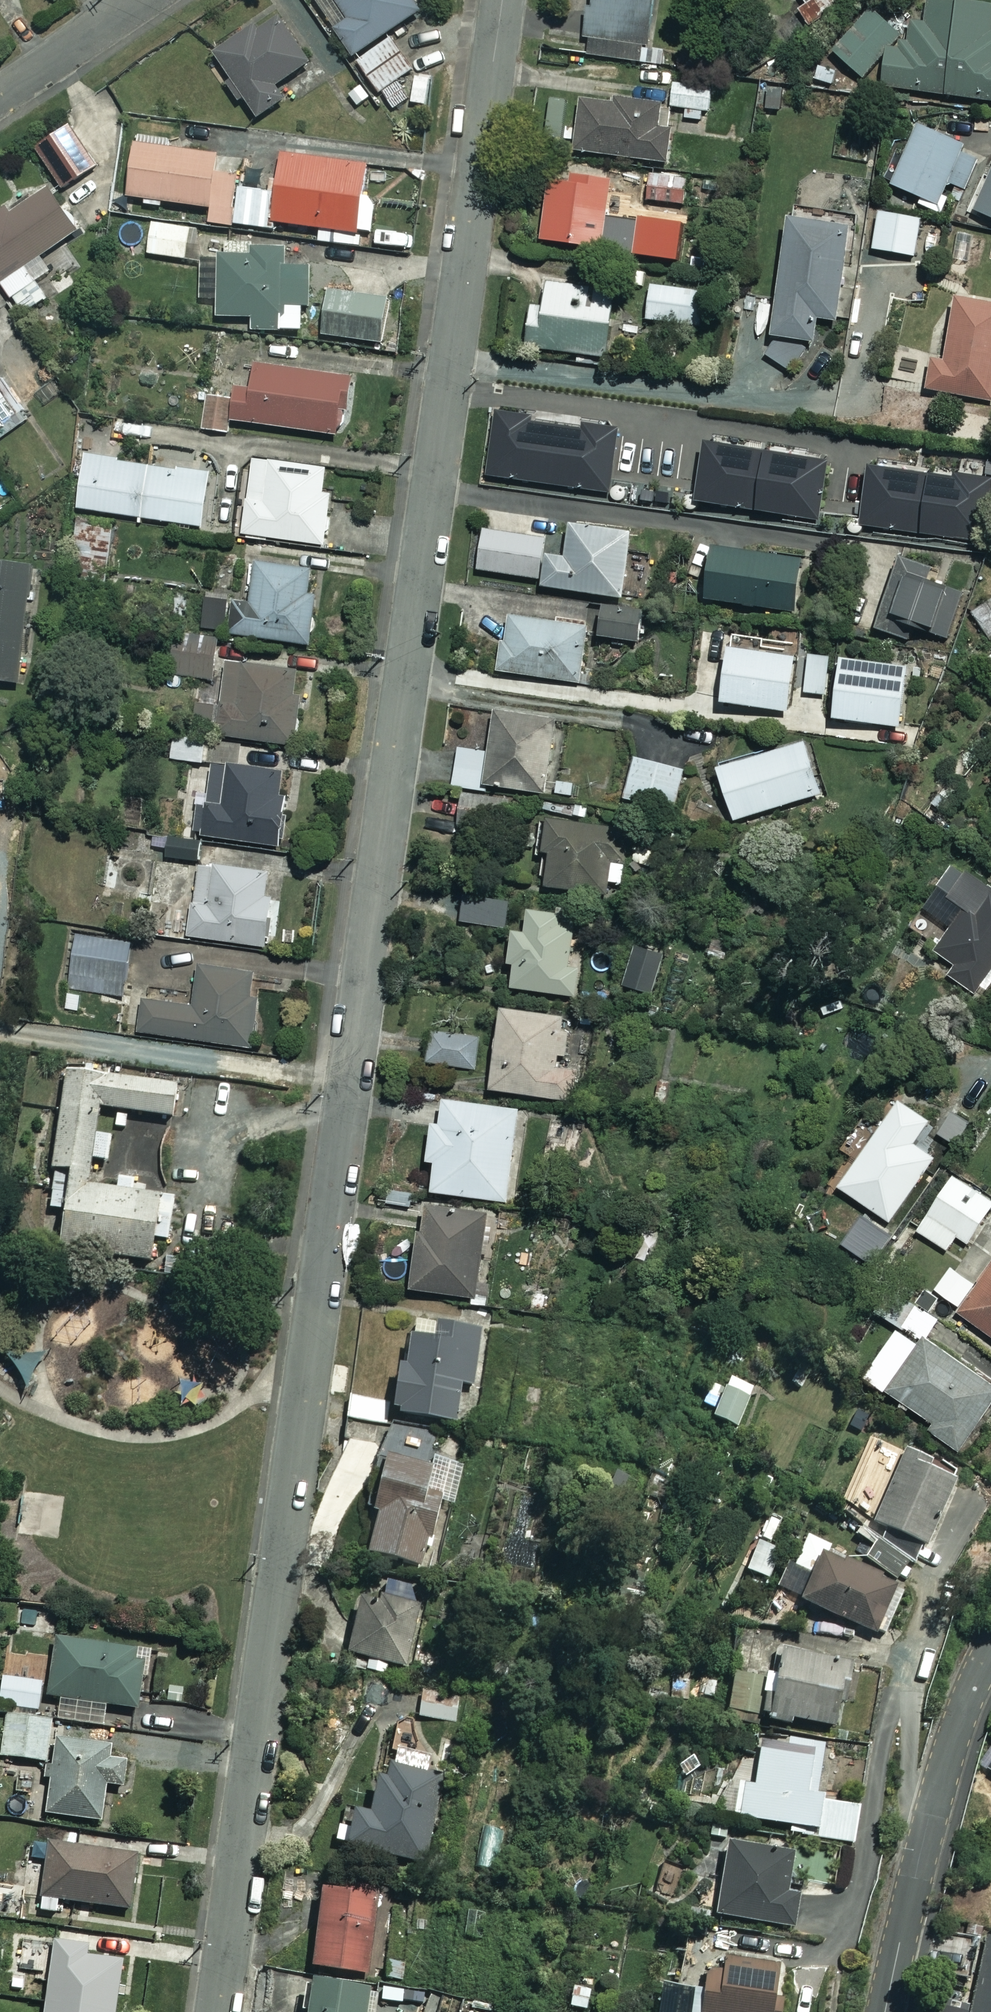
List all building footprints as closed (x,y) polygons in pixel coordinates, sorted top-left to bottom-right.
[(389,110),(412,95),(399,76),(409,69),(385,32),(417,11),(410,0),(315,0),(389,110)] [(639,61),(650,0),(589,0),(580,51),(639,61)] [(804,3),(796,9),(809,27),(846,0),(802,0),(804,3)] [(867,8),(828,50),(859,78),(880,56),(878,88),(990,101),(990,6),(943,0),(923,0),(921,18),(891,14),(890,26),(867,8)] [(227,78),(221,82),(233,103),(239,99),(252,119),(280,102),(270,85),(308,63),(277,12),(211,52),(227,78)] [(684,108),(683,118),(701,119),(701,109),(710,110),(711,86),(671,83),(669,107),(684,108)] [(658,126),(661,106),(579,95),(571,151),(709,170),(713,134),(658,126)] [(915,206),(941,216),(948,196),(942,194),(946,185),(966,192),(979,158),(959,150),(963,141),(914,122),(889,187),(918,199),(915,206)] [(95,165),(67,124),(33,147),(60,188),(95,165)] [(125,197),(140,199),(140,205),(161,208),(162,202),(210,208),(208,221),(232,224),(237,187),(241,156),(132,142),(125,197)] [(272,192),(237,187),(232,224),(272,229),(273,222),(369,235),(374,199),(361,197),(366,164),(277,152),(272,192)] [(974,212),(990,219),(990,169),(974,212)] [(605,219),(610,176),(588,173),(587,182),(546,177),(538,241),(624,252),(628,222),(605,219)] [(647,174),(646,201),(687,203),(689,176),(647,174)] [(46,187),(0,215),(0,282),(20,314),(44,299),(32,280),(48,270),(39,255),(74,233),(46,187)] [(918,218),(877,212),(871,249),(912,256),(918,218)] [(848,223),(784,215),(768,335),(774,337),(764,356),(796,373),(812,344),(815,318),(835,320),(848,223)] [(188,228),(150,223),(146,254),(185,258),(188,228)] [(280,248),(249,246),(248,256),(218,254),(213,316),(248,318),(248,328),(303,332),(308,266),(279,264),(280,248)] [(614,292),(541,283),(537,321),(526,320),(522,349),(606,359),(614,292)] [(695,290),(649,285),(645,320),(691,326),(695,290)] [(324,290),(319,336),(379,342),(384,296),(324,290)] [(990,401),(990,398),(990,304),(953,297),(941,358),(930,355),(923,389),(990,401)] [(232,398),(208,395),(204,429),(227,432),(229,421),(333,434),(335,425),(344,426),(351,375),(246,362),(243,386),(233,385),(232,398)] [(0,380),(0,438),(27,420),(0,380)] [(623,432),(543,421),(534,486),(614,498),(623,432)] [(207,473),(83,455),(75,508),(199,526),(207,473)] [(330,468),(250,458),(241,533),(321,543),(330,468)] [(691,485),(646,480),(643,505),(688,511),(691,485)] [(542,554),(547,519),(484,510),(475,570),(539,579),(542,554)] [(542,554),(539,579),(538,586),(620,598),(630,532),(568,523),(563,557),(545,554),(542,554)] [(805,564),(715,553),(708,607),(798,618),(805,564)] [(926,566),(899,557),(876,630),(933,648),(951,590),(921,581),(926,566)] [(312,568),(249,561),(245,598),(234,597),(230,634),(304,643),(312,568)] [(0,564),(0,681),(33,685),(45,568),(0,564)] [(645,615),(603,610),(599,641),(641,646),(645,615)] [(587,626),(503,614),(495,670),(579,682),(587,626)] [(212,678),(214,641),(173,638),(170,675),(212,678)] [(795,657),(720,648),(712,715),(741,719),(743,706),(789,711),(795,657)] [(946,654),(919,650),(914,677),(941,682),(946,654)] [(825,655),(807,653),(804,693),(822,694),(825,655)] [(906,665),(836,657),(829,718),(899,727),(906,665)] [(292,671),(225,662),(220,703),(190,699),(186,730),(291,744),(297,697),(289,696),(292,671)] [(457,747),(452,786),(480,790),(481,784),(544,793),(554,719),(493,711),(487,752),(457,747)] [(170,732),(169,761),(205,762),(207,734),(170,732)] [(824,797),(808,743),(720,770),(736,823),(824,797)] [(684,769),(633,757),(623,802),(674,813),(684,769)] [(281,771),(212,763),(208,794),(199,793),(194,834),(287,846),(293,798),(278,796),(281,771)] [(510,798),(461,795),(459,825),(508,829),(510,798)] [(581,819),(542,816),(537,876),(542,877),(541,888),(605,894),(606,884),(625,886),(630,831),(598,828),(599,814),(581,813),(581,819)] [(237,867),(238,860),(215,857),(214,864),(197,862),(188,936),(263,945),(268,898),(262,897),(265,870),(237,867)] [(950,865),(907,931),(935,950),(933,952),(952,965),(946,974),(976,994),(990,972),(990,892),(950,865)] [(560,914),(526,910),(524,932),(510,930),(506,963),(512,964),(509,988),(578,996),(582,957),(571,956),(575,929),(558,927),(560,914)] [(128,942),(76,936),(70,989),(122,994),(128,942)] [(249,974),(196,967),(190,1007),(141,1000),(137,1032),(256,1048),(263,998),(246,996),(249,974)] [(578,1089),(585,1090),(595,1022),(498,1007),(486,1089),(576,1102),(578,1089)] [(479,1043),(427,1040),(426,1065),(477,1068),(479,1043)] [(95,1135),(96,1122),(115,1125),(117,1110),(170,1118),(174,1086),(66,1071),(46,1208),(62,1210),(57,1249),(148,1262),(151,1238),(167,1240),(172,1198),(146,1195),(148,1181),(117,1177),(115,1190),(88,1187),(91,1160),(106,1162),(110,1137),(95,1135)] [(520,1110),(441,1099),(437,1123),(429,1122),(424,1161),(432,1162),(428,1190),(507,1201),(520,1110)] [(926,1121),(895,1100),(836,1186),(888,1222),(932,1159),(910,1144),(926,1121)] [(949,1175),(914,1230),(943,1249),(952,1235),(965,1243),(990,1202),(949,1175)] [(485,1213),(422,1202),(408,1287),(471,1298),(485,1213)] [(896,1234),(872,1216),(849,1249),(873,1266),(896,1234)] [(930,1306),(947,1319),(953,1310),(990,1338),(990,1265),(977,1284),(957,1269),(930,1306)] [(860,1377),(882,1392),(878,1399),(901,1414),(905,1408),(929,1424),(926,1430),(955,1450),(990,1396),(990,1385),(923,1339),(936,1320),(885,1286),(870,1309),(895,1325),(860,1377)] [(476,1387),(482,1330),(407,1321),(402,1367),(392,1366),(387,1415),(457,1423),(461,1386),(476,1387)] [(753,1388),(726,1377),(709,1417),(736,1429),(753,1388)] [(429,1463),(381,1450),(365,1508),(376,1511),(364,1552),(419,1567),(438,1497),(421,1492),(429,1463)] [(952,1478),(897,1454),(877,1502),(849,1491),(839,1517),(860,1525),(855,1539),(872,1546),(865,1564),(899,1578),(913,1546),(922,1550),(952,1478)] [(827,1546),(804,1536),(780,1596),(872,1633),(893,1582),(824,1554),(827,1546)] [(379,1577),(370,1612),(355,1608),(344,1653),(404,1668),(423,1588),(379,1577)] [(147,1641),(56,1629),(47,1694),(61,1695),(58,1717),(101,1723),(104,1702),(138,1706),(147,1641)] [(771,1678),(736,1670),(726,1719),(758,1726),(760,1718),(792,1725),(793,1719),(831,1728),(844,1665),(777,1650),(771,1678)] [(36,1714),(41,1677),(2,1672),(0,1689),(0,1700),(7,1701),(5,1710),(36,1714)] [(714,1672),(690,1672),(691,1703),(715,1703),(714,1672)] [(459,1697),(421,1695),(419,1719),(458,1721),(459,1697)] [(5,1710),(0,1751),(0,1757),(45,1763),(51,1720),(35,1718),(36,1714),(5,1710)] [(51,1766),(41,1765),(40,1776),(50,1777),(46,1811),(100,1817),(104,1779),(120,1781),(125,1741),(55,1734),(51,1766)] [(742,1783),(737,1819),(815,1829),(814,1837),(850,1842),(856,1800),(814,1794),(821,1744),(758,1735),(751,1785),(742,1783)] [(444,1772),(381,1760),(369,1812),(352,1808),(344,1842),(423,1861),(444,1772)] [(764,1849),(765,1841),(740,1837),(739,1845),(726,1843),(713,1914),(789,1927),(795,1892),(782,1890),(788,1854),(764,1849)] [(137,1852),(48,1840),(39,1908),(57,1911),(59,1897),(129,1906),(137,1852)] [(311,1964),(368,1972),(379,1887),(323,1880),(311,1964)] [(967,2011),(990,2011),(990,1939),(980,1938),(967,2011)] [(46,1996),(115,2005),(122,1955),(87,1950),(88,1944),(54,1939),(46,1996)] [(45,1946),(24,1944),(22,1968),(43,1969),(45,1946)] [(674,1986),(671,2006),(687,2008),(687,2011),(775,2011),(776,2001),(770,2000),(775,1964),(721,1957),(719,1972),(701,1970),(699,1989),(674,1986)] [(380,1992),(367,1990),(368,1982),(312,1973),(305,2011),(377,2011),(380,1992)] [(46,1996),(44,2011),(115,2011),(115,2005),(46,1996)]
